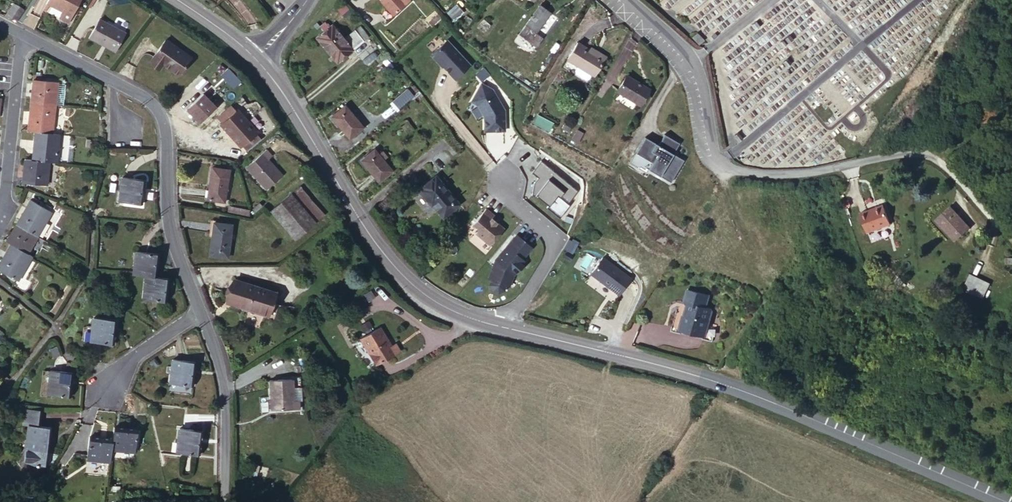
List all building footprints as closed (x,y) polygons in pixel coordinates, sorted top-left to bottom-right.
[(45,4),(48,5),(60,11),(69,16),(78,0),(47,0),(45,4)] [(396,11),(410,0),(386,0),(396,11)] [(458,0),(449,10),(455,17),(465,8),(458,0)] [(5,17),(16,22),(25,8),(20,6),(19,8),(16,7),(17,4),(12,2),(5,17)] [(342,3),(337,7),(344,16),(350,12),(342,3)] [(540,5),(525,23),(535,32),(551,13),(540,5)] [(69,16),(60,11),(56,18),(66,23),(69,16)] [(98,19),(88,37),(113,51),(124,33),(98,19)] [(354,49),(344,37),(332,23),(329,26),(325,20),(319,25),(324,30),(316,36),(338,62),(354,49)] [(535,32),(525,23),(519,30),(536,44),(542,37),(535,32)] [(354,28),(344,37),(354,49),(369,36),(361,26),(356,31),(354,28)] [(705,40),(698,32),(693,37),(700,45),(705,40)] [(433,53),(456,79),(472,66),(448,39),(433,53)] [(164,40),(150,61),(160,68),(162,65),(177,75),(190,57),(164,40)] [(591,52),(577,43),(567,58),(579,65),(577,67),(578,72),(587,78),(592,76),(594,74),(596,75),(606,57),(593,49),(591,52)] [(160,68),(150,61),(148,63),(157,71),(160,68)] [(650,87),(628,74),(618,90),(641,104),(650,87)] [(31,78),(29,102),(52,104),(54,80),(31,78)] [(485,82),(474,99),(480,103),(486,114),(486,128),(506,128),(506,108),(496,89),(485,82)] [(394,103),(400,110),(415,97),(408,90),(394,103)] [(202,92),(185,107),(198,122),(215,107),(202,92)] [(29,102),(27,128),(35,129),(49,131),(52,104),(29,102)] [(344,104),(330,115),(347,136),(360,125),(344,104)] [(243,146),(248,152),(263,142),(256,134),(257,133),(237,110),(235,111),(230,106),(217,117),(222,123),(220,125),(241,148),(243,146)] [(551,134),(555,123),(538,117),(534,127),(551,134)] [(32,159),(48,160),(56,161),(59,133),(49,131),(35,129),(32,159)] [(646,135),(631,162),(641,167),(647,157),(653,161),(649,167),(672,180),(685,158),(674,152),(681,141),(665,132),(659,143),(646,135)] [(372,146),(359,157),(378,180),(391,170),(372,146)] [(269,152),(250,170),(270,192),(286,178),(271,162),(275,158),(269,152)] [(32,159),(24,158),(22,181),(46,183),(48,160),(32,159)] [(542,163),(533,175),(539,179),(536,185),(534,197),(539,197),(551,206),(550,208),(563,219),(573,206),(571,204),(581,192),(542,163)] [(229,168),(211,165),(207,198),(225,200),(229,168)] [(122,171),(118,196),(142,200),(146,174),(122,171)] [(436,175),(418,189),(430,203),(432,202),(445,217),(460,204),(436,175)] [(298,186),(278,204),(301,231),(321,213),(298,186)] [(31,196),(18,219),(39,231),(52,208),(31,196)] [(867,232),(890,226),(885,205),(861,212),(867,232)] [(970,228),(950,205),(936,217),(957,240),(970,228)] [(475,232),(492,245),(503,230),(503,227),(496,222),(499,219),(486,210),(474,225),(476,227),(476,230),(475,232)] [(228,219),(210,218),(207,251),(226,253),(228,219)] [(18,219),(7,238),(13,241),(29,249),(39,231),(18,219)] [(531,244),(516,233),(496,258),(490,276),(493,277),(491,283),(494,288),(499,290),(505,287),(507,281),(510,282),(514,272),(524,258),(521,256),(531,244)] [(36,253),(29,249),(13,241),(0,264),(12,270),(23,276),(36,253)] [(137,245),(134,267),(146,269),(150,270),(158,270),(160,249),(137,245)] [(631,280),(603,259),(591,275),(619,296),(631,280)] [(166,297),(169,272),(158,270),(150,270),(146,269),(142,294),(166,297)] [(989,282),(970,274),(965,287),(984,295),(989,282)] [(273,295),(238,280),(230,301),(265,315),(273,295)] [(707,294),(686,289),(683,299),(685,302),(689,303),(687,311),(676,308),(671,330),(712,340),(716,323),(706,321),(707,319),(710,317),(711,310),(710,307),(705,306),(707,294)] [(92,318),(89,341),(111,344),(114,321),(92,318)] [(383,324),(365,336),(383,365),(405,350),(400,340),(394,344),(383,324)] [(173,358),(171,381),(195,383),(198,362),(173,358)] [(47,371),(44,395),(67,398),(70,373),(47,371)] [(291,391),(293,391),(292,380),(272,381),(272,412),(298,411),(298,400),(292,400),(291,391)] [(41,403),(25,401),(23,417),(28,417),(39,418),(41,403)] [(28,417),(25,441),(24,454),(37,458),(38,456),(47,457),(48,444),(51,420),(39,418),(28,417)] [(139,426),(115,422),(113,435),(112,447),(137,450),(139,426)] [(178,426),(174,450),(198,453),(201,430),(178,426)] [(87,455),(110,458),(111,452),(112,447),(113,435),(90,432),(87,455)]
